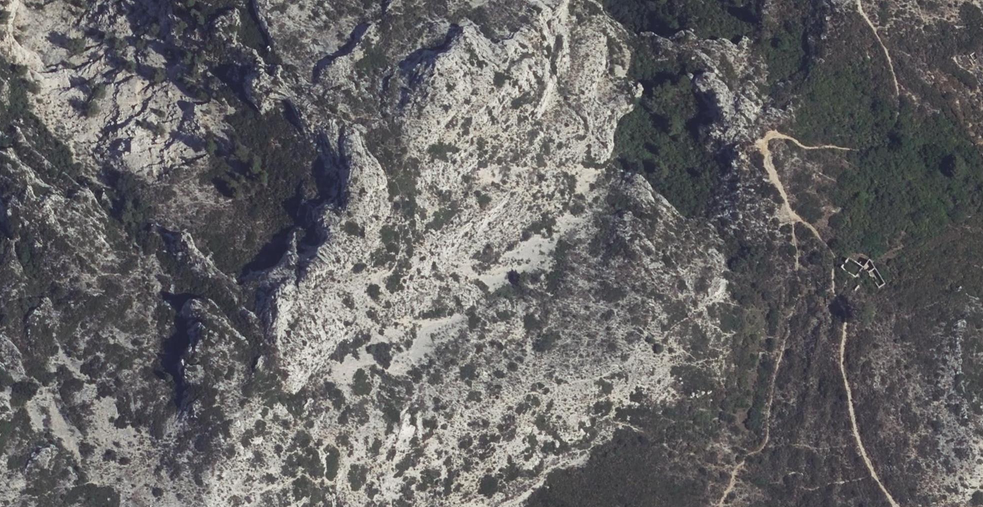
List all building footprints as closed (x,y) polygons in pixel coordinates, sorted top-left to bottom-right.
[(861,269),(847,260),(841,270),(855,279),(861,269)] [(867,260),(861,269),(868,273),(879,289),(884,285),(867,260)]
